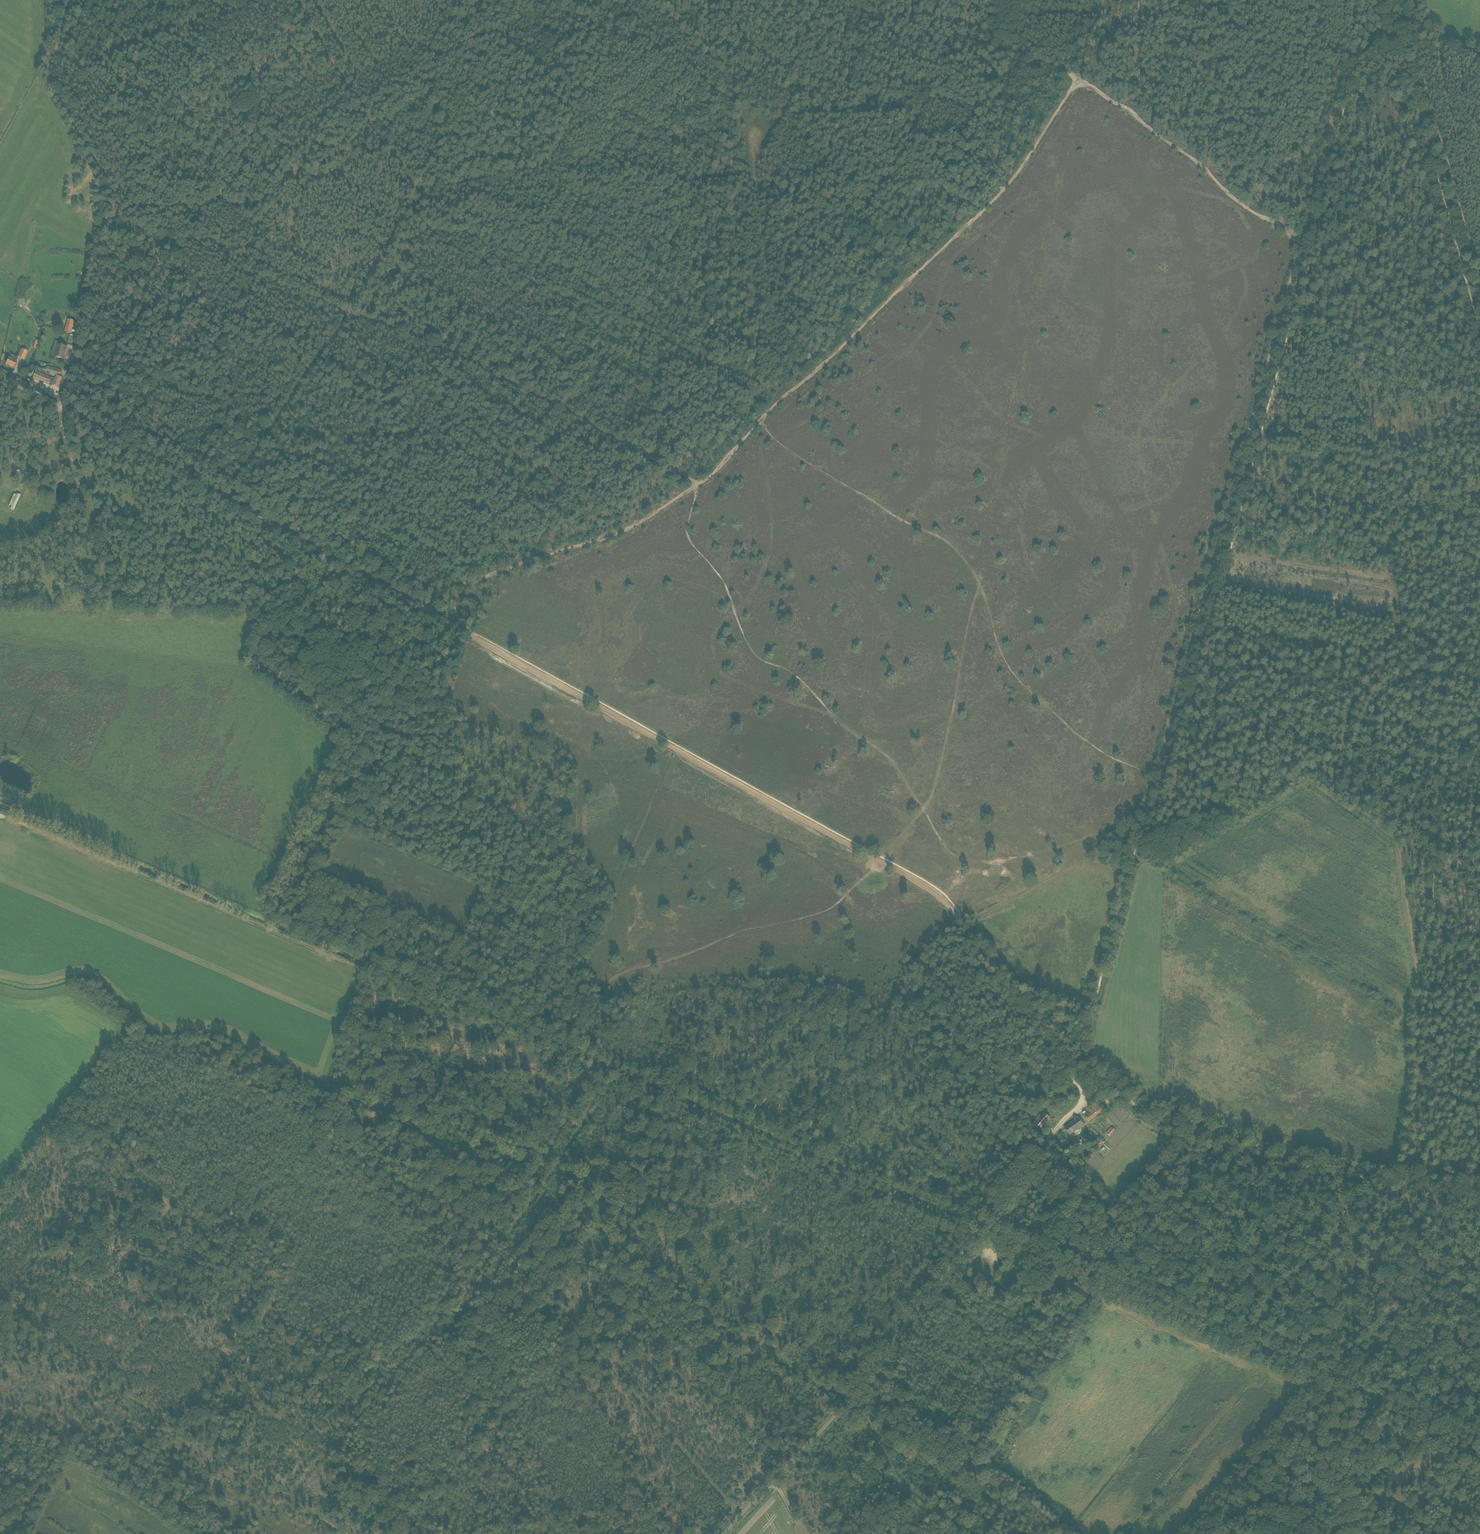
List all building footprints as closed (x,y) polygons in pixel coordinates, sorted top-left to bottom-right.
[(75,321),(68,320),(65,332),(72,333),(75,321)] [(65,355),(67,348),(59,345),(57,352),(58,353),(57,357),(63,359),(64,354),(65,355)] [(23,359),(24,357),(25,355),(27,351),(22,349),(18,357),(23,359)] [(6,364),(13,368),(18,359),(10,355),(6,364)] [(50,374),(50,373),(60,376),(61,370),(56,369),(47,366),(45,372),(46,373),(50,374)] [(48,385),(51,378),(36,372),(34,379),(48,385)] [(57,376),(53,385),(58,387),(62,378),(57,376)] [(1086,1117),(1089,1121),(1103,1111),(1100,1107),(1086,1117)] [(1041,1129),(1050,1118),(1045,1113),(1042,1116),(1040,1114),(1033,1122),(1041,1129)] [(1070,1135),(1084,1124),(1079,1117),(1069,1124),(1065,1128),(1070,1135)] [(1115,1131),(1110,1126),(1105,1132),(1110,1136),(1115,1131)] [(1093,1146),(1097,1150),(1104,1142),(1100,1138),(1093,1146)] [(1071,1160),(1076,1155),(1072,1150),(1066,1155),(1071,1160)]
